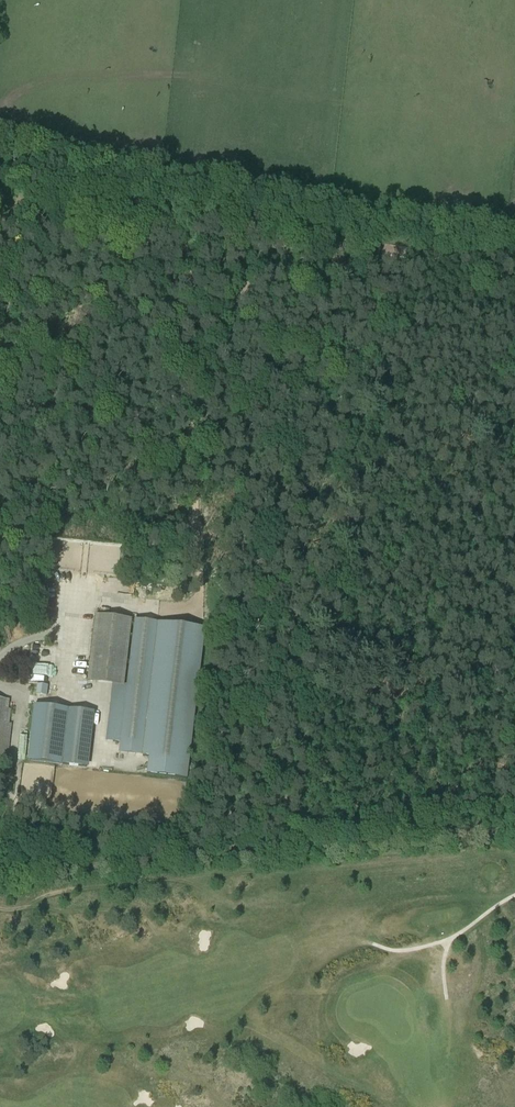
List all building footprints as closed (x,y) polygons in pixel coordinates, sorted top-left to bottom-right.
[(104,741),(121,743),(135,620),(93,615),(86,680),(111,683),(104,741)] [(150,757),(148,775),(186,779),(204,628),(135,620),(121,743),(120,753),(150,757)] [(48,684),(38,683),(36,695),(46,696),(48,684)] [(7,764),(12,724),(1,722),(4,699),(0,699),(0,771),(1,763),(7,764)] [(92,711),(34,705),(28,760),(86,767),(92,711)]
